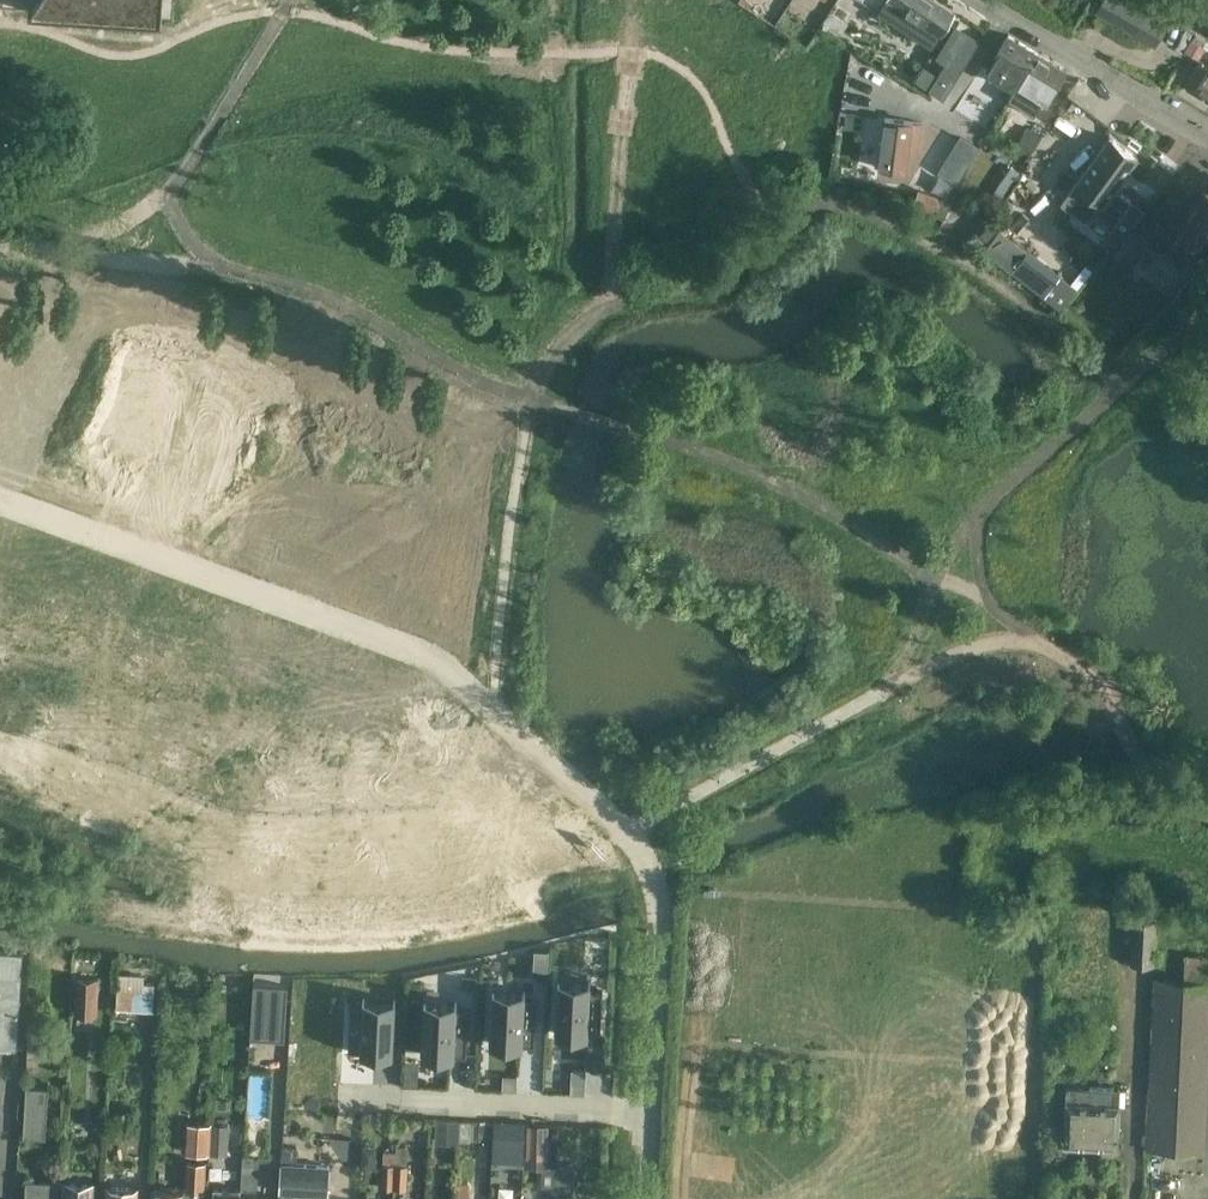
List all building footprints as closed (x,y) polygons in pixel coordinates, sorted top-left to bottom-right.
[(163,0),(36,0),(28,12),(161,20),(163,0)] [(941,32),(954,12),(936,0),(890,0),(941,32)] [(1122,0),(1101,0),(1093,14),(1133,37),(1146,14),(1122,0)] [(1016,87),(1020,82),(1025,73),(1039,52),(1009,34),(987,69),(1016,87)] [(1191,40),(1187,48),(1197,54),(1202,46),(1191,40)] [(1025,73),(1020,82),(1048,100),(1067,70),(1039,52),(1025,73)] [(1207,96),(1207,59),(1205,64),(1200,60),(1186,82),(1207,96)] [(974,79),(961,101),(975,110),(988,88),(974,79)] [(922,122),(885,117),(878,167),(906,170),(909,149),(919,150),(922,122)] [(1026,157),(1040,135),(1027,128),(1014,149),(1026,157)] [(1088,222),(1094,215),(1111,227),(1131,199),(1120,191),(1122,188),(1121,183),(1119,181),(1138,157),(1109,136),(1060,201),(1088,222)] [(1140,231),(1152,241),(1163,250),(1183,265),(1196,248),(1207,233),(1207,196),(1202,192),(1189,208),(1170,193),(1140,231)] [(159,749),(156,749),(156,759),(188,759),(188,774),(213,774),(213,739),(193,739),(193,728),(199,728),(199,697),(165,697),(159,697),(159,749)] [(262,766),(242,766),(242,804),(268,804),(268,795),(300,795),(300,767),(310,767),(310,732),(262,732),(262,766)] [(383,789),(359,789),(359,827),(388,827),(388,813),(411,813),(411,822),(446,822),(446,776),(418,776),(418,765),(383,765),(383,789)] [(0,951),(0,1048),(17,1049),(24,952),(0,951)] [(1146,1148),(1204,1151),(1207,1075),(1207,983),(1207,961),(1207,957),(1184,955),(1183,982),(1154,980),(1150,1067),(1146,1148)] [(118,973),(115,1019),(128,1020),(129,1008),(152,1009),(153,983),(141,983),(142,975),(118,973)] [(75,978),(74,1015),(96,1016),(97,979),(75,978)] [(557,980),(554,1034),(600,1036),(602,990),(590,989),(590,981),(557,980)] [(254,983),(250,1038),(272,1040),(281,1040),(284,1040),(288,985),(254,983)] [(492,989),(489,1044),(534,1046),(537,999),(525,999),(525,991),(492,989)] [(350,1005),(348,1052),(393,1054),(396,999),(362,998),(362,1006),(350,1005)] [(423,1001),(420,1054),(466,1057),(468,1010),(457,1010),(457,1002),(423,1001)] [(517,1076),(503,1075),(502,1090),(516,1090),(517,1076)] [(1120,1088),(1066,1085),(1064,1143),(1118,1146),(1120,1103),(1118,1103),(1120,1088)] [(25,1087),(23,1137),(46,1138),(48,1088),(25,1087)] [(187,1122),(185,1153),(210,1154),(212,1125),(212,1124),(187,1122)] [(494,1123),(492,1161),(523,1162),(524,1124),(494,1123)] [(228,1126),(212,1125),(210,1154),(227,1155),(228,1126)] [(547,1159),(548,1125),(527,1125),(526,1159),(547,1159)] [(297,1147),(282,1146),(281,1159),(296,1160),(297,1147)] [(382,1164),(380,1189),(394,1189),(395,1165),(395,1152),(383,1152),(382,1164)] [(243,1157),(242,1172),(252,1173),(253,1158),(243,1157)] [(206,1162),(186,1161),(186,1190),(205,1191),(206,1162)] [(323,1165),(282,1163),(280,1191),(294,1192),(294,1198),(326,1198),(326,1194),(327,1194),(329,1166),(323,1165)] [(407,1165),(395,1165),(394,1189),(406,1190),(407,1165)] [(555,1198),(568,1198),(568,1194),(574,1191),(575,1168),(556,1167),(555,1198)] [(114,1181),(103,1180),(102,1198),(113,1198),(114,1181)] [(59,1182),(25,1181),(24,1198),(59,1198),(59,1182)] [(93,1184),(62,1183),(61,1198),(93,1198),(93,1184)] [(457,1198),(468,1198),(469,1187),(457,1186),(457,1198)] [(183,1190),(153,1188),(153,1198),(183,1198),(183,1190)] [(210,1198),(241,1198),(241,1196),(241,1189),(213,1188),(213,1195),(211,1195),(210,1198)]
